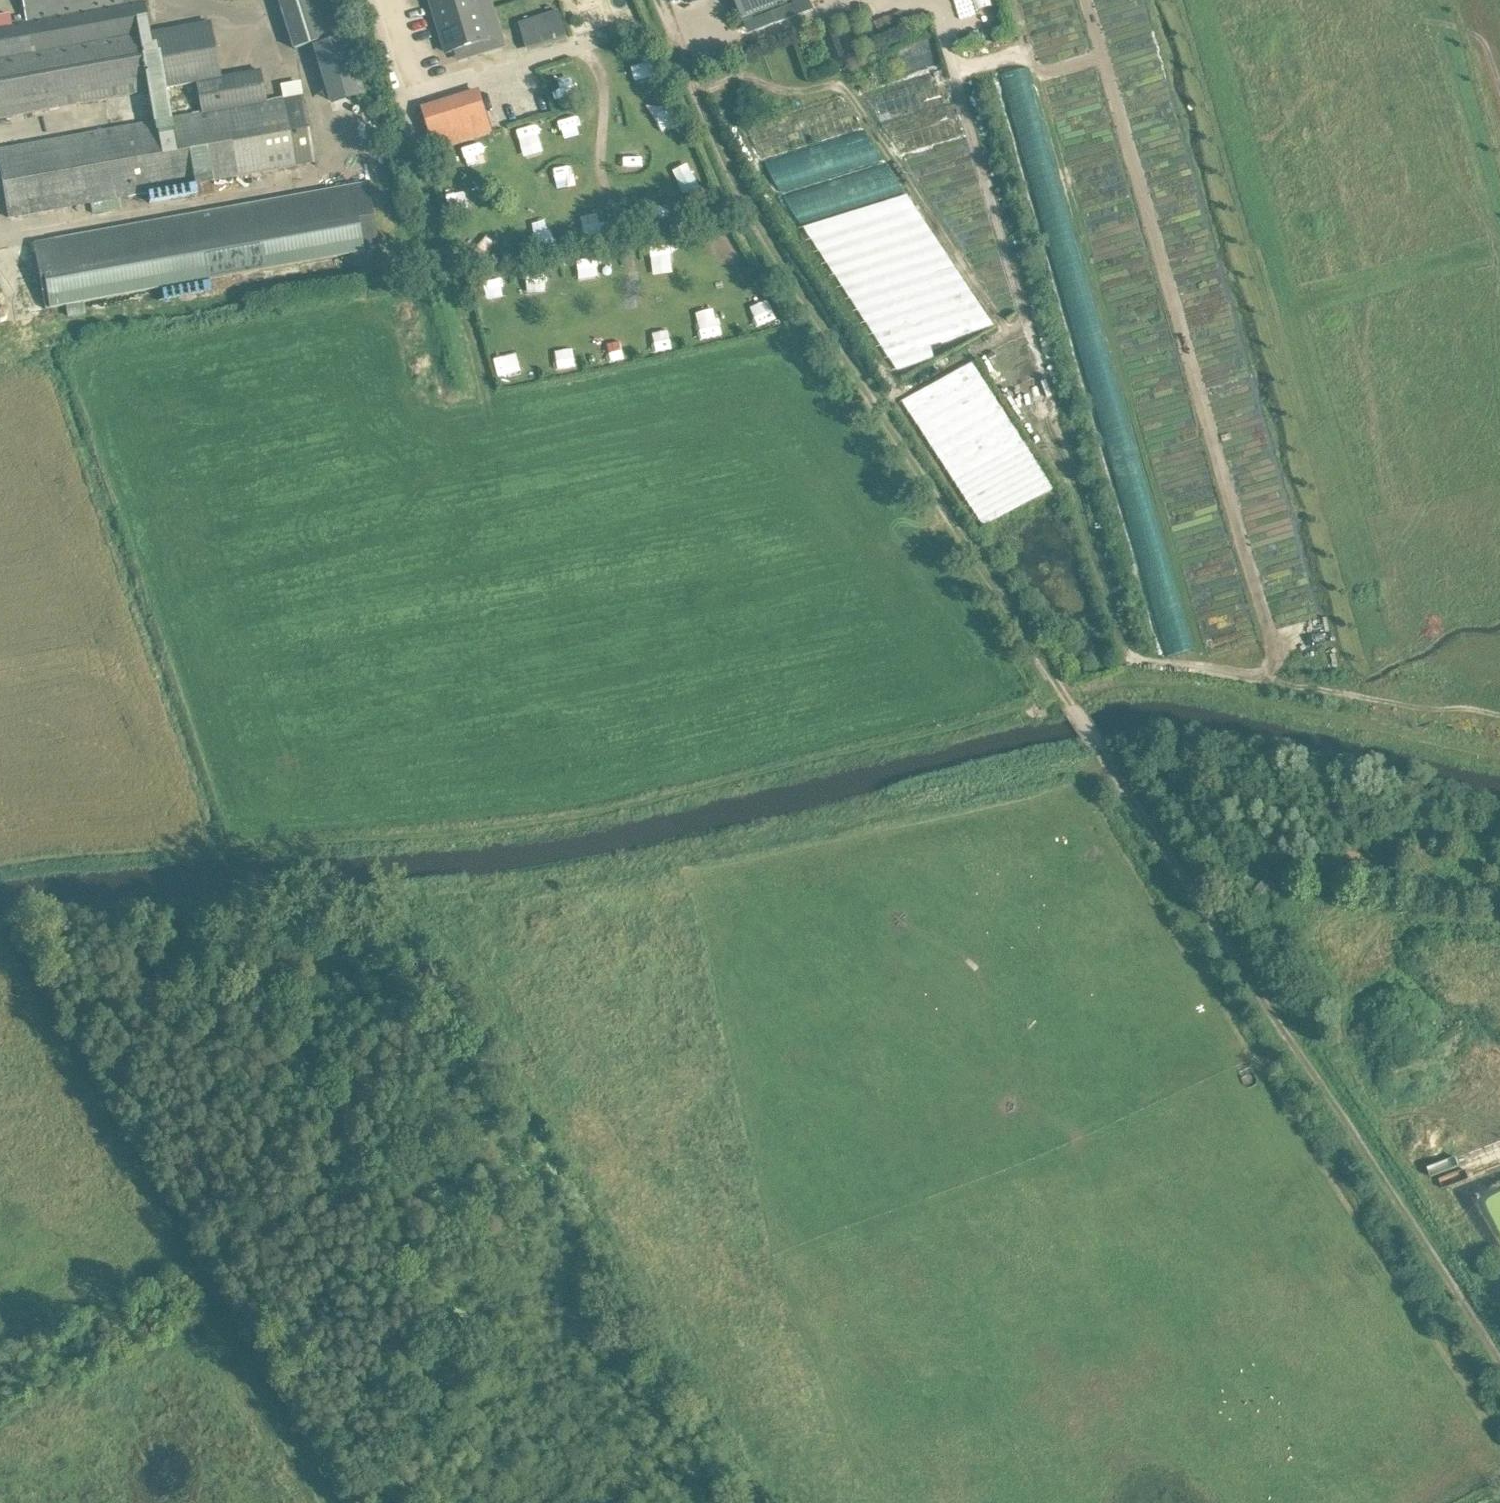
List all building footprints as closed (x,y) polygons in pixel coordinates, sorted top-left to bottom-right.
[(26,19),(10,21),(9,13),(0,15),(0,118),(196,82),(202,112),(0,149),(0,174),(8,217),(196,183),(197,193),(215,190),(213,180),(236,176),(313,162),(301,94),(267,100),(261,68),(221,75),(211,19),(150,30),(145,0),(144,0),(23,0),(26,19)] [(321,0),(279,0),(293,48),(332,36),(321,0)] [(478,0),(430,0),(447,53),(491,40),(478,0)] [(741,19),(790,0),(734,0),(741,19)] [(791,4),(769,12),(773,23),(812,8),(809,0),(790,0),(791,4)] [(518,23),(526,49),(567,37),(558,10),(518,23)] [(1029,66),(1003,72),(1039,229),(1064,224),(1029,66)] [(478,87),(420,104),(433,148),(491,131),(478,87)] [(782,224),(886,201),(863,94),(759,117),(782,224)] [(576,113),(561,115),(563,133),(578,131),(576,113)] [(523,148),(542,142),(536,121),(517,127),(523,148)] [(680,168),(687,187),(706,180),(699,161),(680,168)] [(572,162),(558,165),(561,182),(575,179),(572,162)] [(367,181),(33,241),(45,309),(63,306),(81,302),(161,288),(208,279),(210,289),(227,286),(226,276),(380,249),(367,181)] [(577,235),(596,234),(595,223),(577,223),(577,235)] [(530,243),(546,242),(545,226),(530,227),(530,243)] [(730,234),(712,243),(721,262),(739,253),(730,234)] [(576,262),(578,282),(596,279),(594,260),(576,262)] [(500,280),(481,282),(484,301),(503,298),(500,280)] [(766,291),(745,299),(754,321),(774,314),(766,291)] [(703,332),(721,327),(717,311),(699,316),(703,332)] [(651,349),(668,347),(667,328),(650,329),(651,349)] [(569,353),(556,354),(557,371),(570,370),(569,353)] [(978,357),(906,396),(978,528),(1049,490),(978,357)] [(1055,655),(1062,665),(1069,660),(1062,650),(1055,655)]
